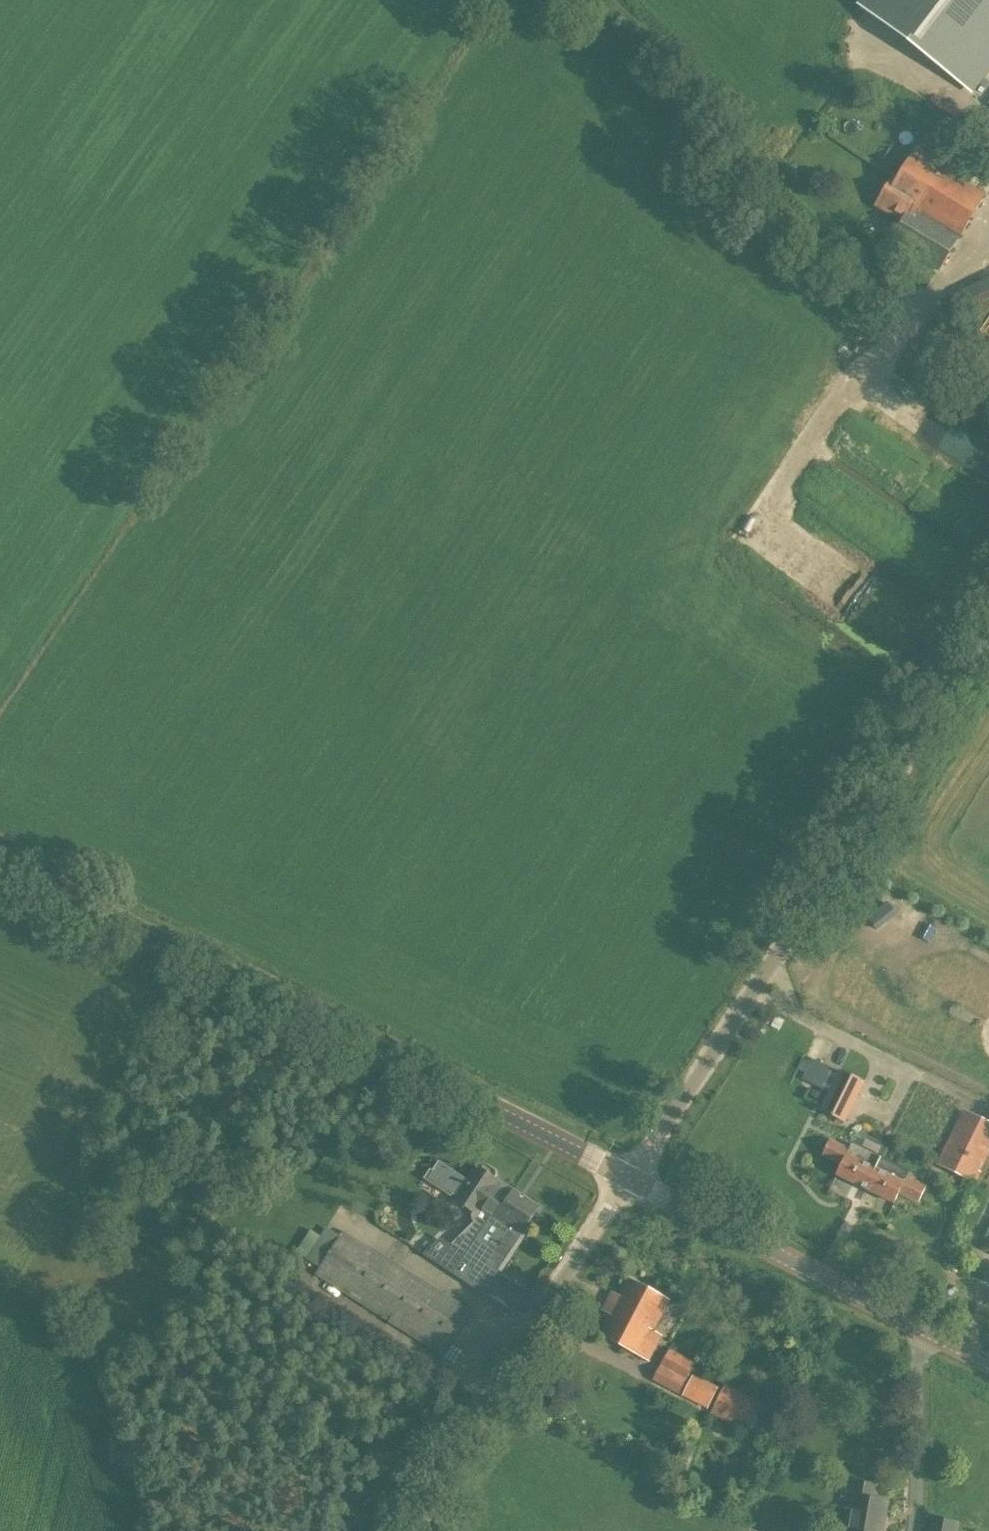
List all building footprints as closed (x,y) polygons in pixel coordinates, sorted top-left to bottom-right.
[(859,4),(972,91),(988,69),(988,0),(862,0),(859,4)] [(900,222),(889,241),(915,257),(939,271),(988,190),(988,178),(974,170),(968,181),(947,170),(949,166),(918,147),(891,189),(887,186),(875,206),(900,222)] [(988,300),(988,277),(963,287),(970,306),(988,300)] [(864,1083),(840,1070),(819,1111),(844,1123),(848,1116),(857,1097),(864,1083)] [(981,1172),(979,1171),(988,1152),(988,1122),(962,1109),(936,1164),(976,1183),(981,1172)] [(865,1189),(879,1157),(853,1144),(850,1149),(831,1140),(823,1156),(843,1166),(837,1176),(865,1189)] [(427,1177),(458,1196),(470,1176),(440,1157),(427,1177)] [(879,1157),(865,1189),(894,1204),(899,1193),(918,1203),(926,1186),(906,1177),(909,1171),(879,1157)] [(503,1203),(512,1189),(506,1184),(502,1189),(496,1185),(498,1180),(495,1177),(496,1175),(495,1170),(486,1164),(482,1165),(481,1168),(478,1166),(455,1201),(472,1213),(471,1215),(472,1220),(474,1221),(451,1244),(440,1237),(423,1254),(453,1275),(492,1216),(489,1215),(489,1214),(495,1204),(500,1207),(503,1203)] [(489,1215),(492,1216),(502,1223),(503,1228),(516,1236),(521,1235),(523,1232),(540,1207),(512,1189),(503,1203),(500,1207),(495,1204),(489,1214),(489,1215)] [(369,1247),(344,1231),(316,1275),(444,1357),(473,1311),(370,1244),(369,1247)] [(547,1252),(535,1246),(531,1255),(517,1248),(509,1265),(535,1277),(547,1252)] [(649,1360),(661,1337),(653,1332),(669,1301),(629,1280),(601,1335),(649,1360)] [(678,1394),(694,1363),(670,1349),(653,1380),(678,1394)] [(707,1409),(718,1386),(693,1374),(682,1396),(707,1409)] [(762,1435),(773,1413),(759,1406),(761,1402),(725,1384),(710,1413),(747,1432),(748,1429),(762,1435)] [(889,1502),(873,1500),(875,1485),(855,1482),(846,1530),(884,1530),(889,1502)] [(960,1523),(930,1518),(928,1530),(958,1530),(960,1523)]
